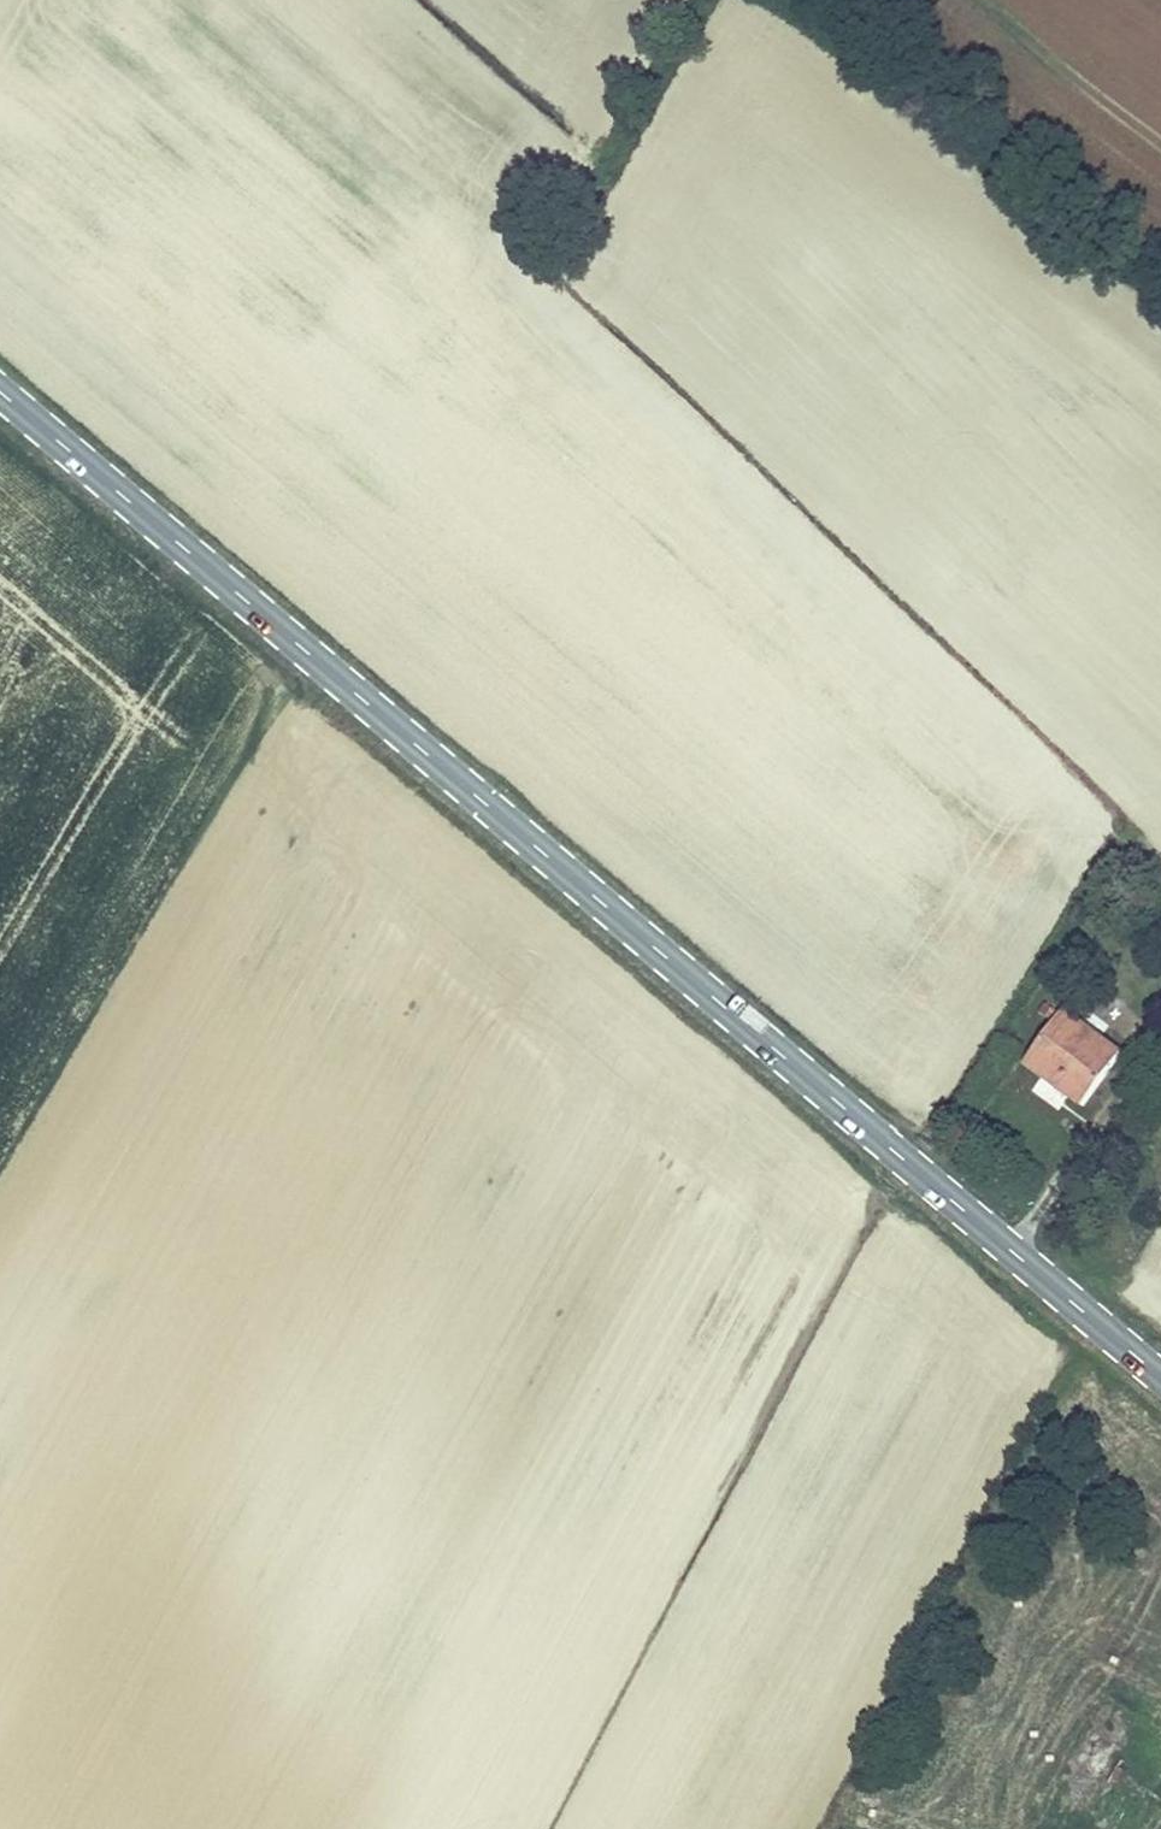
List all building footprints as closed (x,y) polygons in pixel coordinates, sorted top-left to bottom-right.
[(1050,1006),(1038,997),(1004,1044),(1081,1102),(1117,1048),(1071,1014),(1053,1001),(1050,1006)] [(1148,1070),(1117,1048),(1081,1102),(1111,1124),(1148,1070)]
